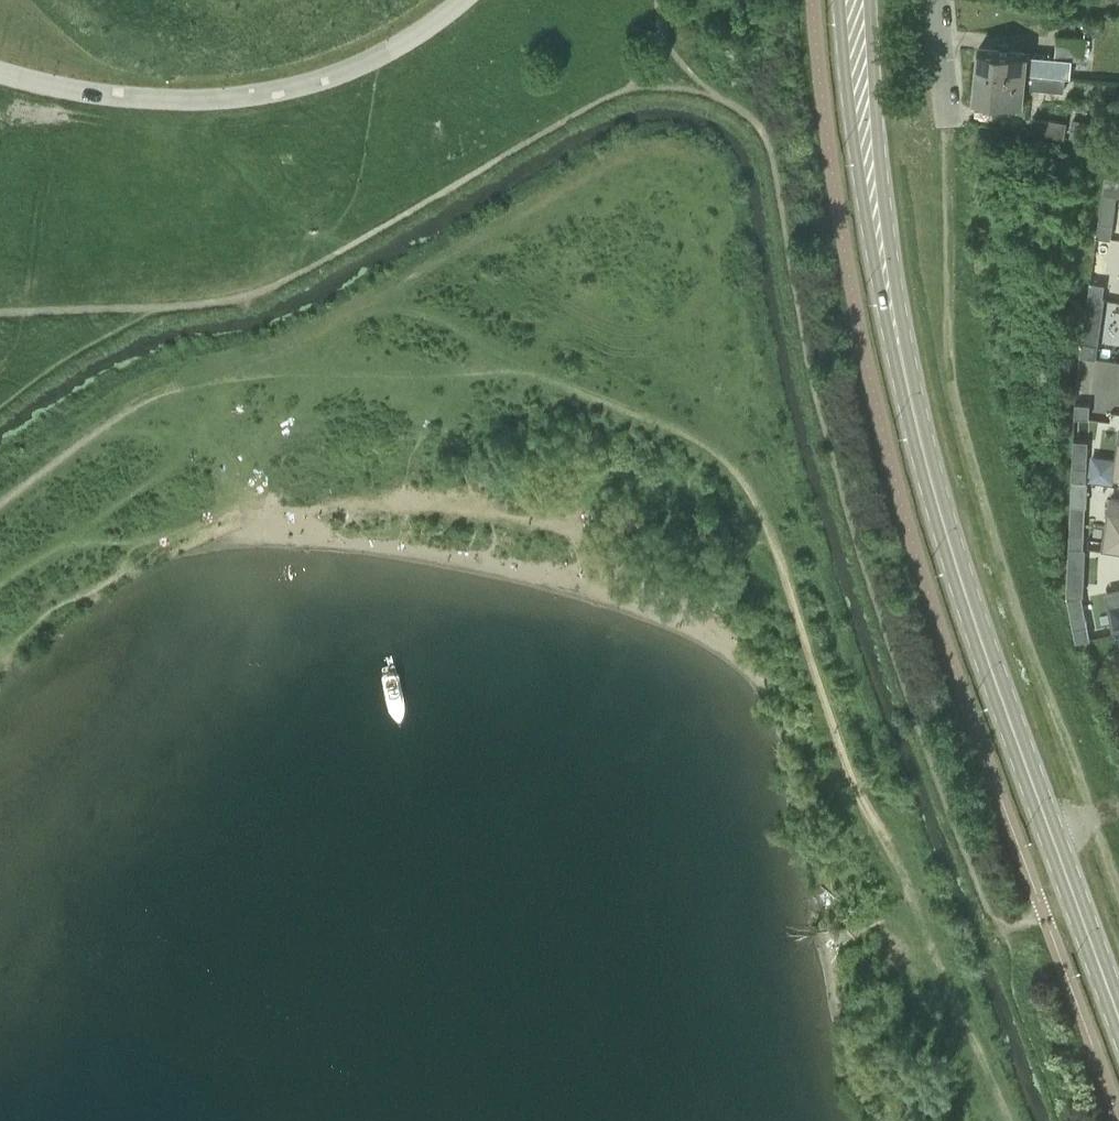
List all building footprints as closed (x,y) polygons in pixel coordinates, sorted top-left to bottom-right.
[(1025,70),(1065,74),(1067,57),(1083,59),(1085,37),(1057,34),(1055,56),(978,49),(976,66),(1025,70)] [(1025,70),(976,66),(973,94),(1022,99),(1024,86),(1064,90),(1065,74),(1025,70)] [(1031,132),(1064,137),(1066,122),(1033,117),(1031,132)] [(1105,176),(1103,192),(1118,194),(1118,178),(1107,176),(1105,176)] [(1097,236),(1111,238),(1113,224),(1099,222),(1097,236)] [(1089,296),(1103,298),(1105,284),(1091,282),(1089,296)] [(1112,295),(1106,333),(1107,333),(1116,334),(1118,338),(1118,296),(1112,295)] [(1081,356),(1095,358),(1097,343),(1082,341),(1081,356)] [(1075,417),(1090,418),(1090,403),(1076,403),(1075,417)] [(1073,466),(1087,466),(1088,440),(1075,439),(1073,466)] [(1092,453),(1091,477),(1114,478),(1115,454),(1092,453)] [(1073,480),(1087,481),(1087,466),(1073,466),(1073,480)] [(1071,532),(1084,532),(1085,506),(1072,505),(1071,532)] [(1118,548),(1118,509),(1115,509),(1110,547),(1118,548)] [(1069,546),(1084,547),(1084,532),(1071,532),(1070,532),(1069,546)] [(1075,626),(1088,623),(1082,595),(1069,598),(1075,626)] [(1077,640),(1089,638),(1091,637),(1088,623),(1075,626),(1077,640)]
